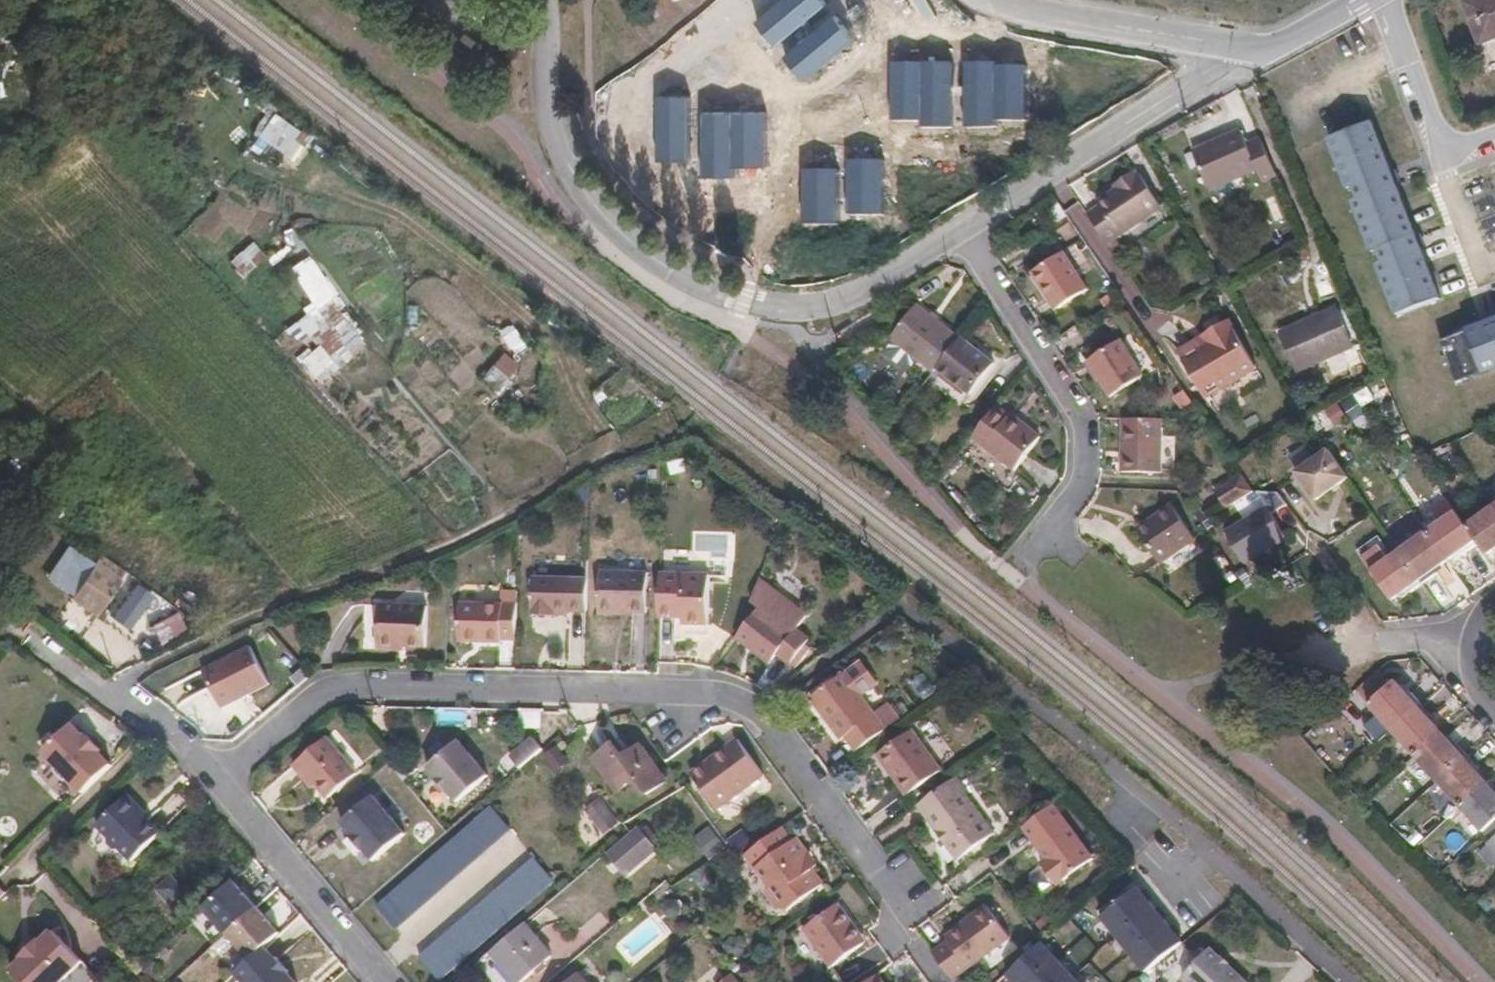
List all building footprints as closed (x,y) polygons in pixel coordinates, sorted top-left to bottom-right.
[(395,11),(403,0),(381,0),(395,11)] [(821,0),(781,0),(753,22),(773,46),(824,4),(821,0)] [(1481,41),(1475,44),(1479,53),(1494,47),(1494,0),(1465,0),(1481,41)] [(854,43),(833,16),(781,58),(801,85),(854,43)] [(925,62),(896,62),(895,119),(922,121),(925,62)] [(922,121),(923,129),(956,128),(956,65),(925,62),(922,121)] [(998,64),(968,64),(969,126),(998,126),(998,121),(998,68),(998,64)] [(998,68),(998,121),(1026,121),(1026,67),(998,68)] [(690,95),(656,95),(655,160),(688,159),(690,95)] [(737,111),(704,112),(704,176),(736,176),(736,167),(737,111)] [(767,111),(737,111),(736,167),(769,167),(767,111)] [(296,133),(273,114),(257,139),(290,161),(301,148),(292,141),(296,133)] [(1374,124),(1328,142),(1400,316),(1444,297),(1374,124)] [(1280,179),(1263,140),(1249,146),(1243,132),(1195,153),(1211,191),(1259,171),(1265,186),(1280,179)] [(879,159),(849,160),(853,214),(882,213),(879,159)] [(1097,204),(1085,212),(1105,241),(1158,203),(1135,170),(1133,171),(1129,166),(1115,176),(1119,182),(1113,186),(1094,199),(1097,204)] [(810,174),(801,177),(801,225),(842,224),(840,172),(812,170),(810,174)] [(1119,182),(1115,176),(1109,180),(1113,186),(1119,182)] [(250,225),(241,233),(229,219),(206,238),(242,279),(273,252),(250,225)] [(1057,248),(1027,268),(1052,306),(1082,284),(1057,248)] [(316,263),(294,274),(311,310),(334,299),(316,263)] [(888,343),(932,375),(935,371),(957,340),(912,308),(888,343)] [(1287,339),(1302,373),(1303,377),(1359,352),(1344,314),(1287,339)] [(1203,339),(1179,354),(1201,392),(1253,362),(1225,315),(1198,330),(1203,339)] [(1475,334),(1493,375),(1494,374),(1494,325),(1475,334)] [(525,348),(512,327),(499,333),(510,354),(525,348)] [(1198,330),(1173,344),(1179,354),(1203,339),(1198,330)] [(1486,374),(1470,333),(1446,343),(1462,383),(1486,374)] [(1118,334),(1088,355),(1111,389),(1142,368),(1118,334)] [(957,340),(935,371),(969,395),(992,362),(959,338),(957,340)] [(515,365),(502,352),(491,367),(506,378),(515,365)] [(997,404),(973,435),(1017,467),(1041,432),(1012,411),(1011,413),(997,404)] [(1163,413),(1121,413),(1120,466),(1162,467),(1163,413)] [(1331,448),(1299,471),(1319,500),(1352,477),(1331,448)] [(1252,484),(1240,466),(1214,483),(1226,502),(1252,484)] [(1267,498),(1226,527),(1247,557),(1288,529),(1267,498)] [(1169,502),(1134,526),(1159,560),(1193,536),(1169,502)] [(1487,555),(1494,549),(1494,507),(1468,526),(1479,544),(1487,555)] [(1429,532),(1449,559),(1461,551),(1464,555),(1479,544),(1468,526),(1458,512),(1429,532)] [(1401,552),(1424,584),(1439,574),(1436,569),(1449,559),(1429,532),(1401,552)] [(693,533),(693,556),(710,556),(709,578),(731,580),(731,533),(693,533)] [(1424,584),(1401,552),(1391,559),(1383,548),(1365,560),(1393,599),(1406,590),(1409,595),(1424,584)] [(693,556),(661,556),(660,600),(684,601),(684,607),(708,609),(709,578),(710,556),(693,556)] [(94,569),(74,595),(95,611),(114,586),(94,569)] [(648,570),(600,570),(599,610),(648,610),(648,570)] [(806,611),(760,576),(752,596),(761,600),(736,634),(770,659),(778,649),(791,659),(809,635),(796,625),(806,611)] [(588,610),(588,580),(531,580),(531,617),(555,618),(556,610),(569,611),(588,610)] [(502,600),(502,610),(517,610),(517,600),(502,600)] [(425,650),(426,608),(378,608),(378,649),(425,650)] [(516,646),(517,610),(502,610),(459,610),(458,644),(487,645),(486,650),(501,650),(502,646),(516,646)] [(257,650),(207,669),(223,708),(272,687),(257,650)] [(845,734),(856,748),(885,726),(841,670),(807,695),(840,737),(845,734)] [(303,672),(294,679),(298,685),(307,677),(303,672)] [(1360,692),(1370,704),(1392,684),(1381,673),(1360,692)] [(1365,725),(1379,742),(1393,729),(1422,703),(1405,685),(1401,689),(1395,682),(1392,684),(1370,704),(1379,713),(1365,725)] [(1422,703),(1393,729),(1417,755),(1441,733),(1436,727),(1440,723),(1422,703)] [(44,753),(84,794),(112,766),(100,753),(102,751),(88,737),(86,738),(73,725),(44,753)] [(910,725),(877,750),(908,790),(941,765),(910,725)] [(1447,739),(1441,733),(1417,755),(1423,762),(1413,772),(1426,787),(1437,778),(1439,781),(1468,755),(1450,736),(1447,739)] [(511,755),(522,767),(533,758),(545,749),(533,735),(511,755)] [(328,737),(294,765),(304,777),(308,774),(316,784),(327,798),(357,773),(328,737)] [(712,766),(698,775),(718,805),(766,774),(741,737),(708,759),(712,766)] [(459,740),(429,764),(440,777),(437,780),(447,791),(450,788),(460,800),(489,774),(459,740)] [(616,744),(596,759),(619,790),(636,779),(647,794),(668,780),(642,744),(625,755),(616,744)] [(1468,755),(1439,781),(1463,806),(1488,783),(1481,777),(1485,773),(1468,755)] [(712,766),(708,759),(693,769),(698,775),(712,766)] [(958,771),(920,801),(939,827),(944,825),(951,834),(947,837),(960,854),(996,827),(967,789),(969,787),(958,771)] [(308,774),(304,777),(312,788),(316,784),(308,774)] [(1463,806),(1486,832),(1494,824),(1494,788),(1493,790),(1488,783),(1463,806)] [(374,795),(342,821),(352,834),(349,837),(361,850),(364,848),(374,860),(406,833),(374,795)] [(129,797),(98,827),(108,838),(107,845),(115,852),(120,851),(132,864),(160,837),(146,822),(138,813),(141,810),(129,797)] [(602,798),(591,807),(593,810),(582,819),(594,834),(606,826),(608,830),(619,821),(602,798)] [(1096,858),(1055,806),(1023,829),(1045,858),(1039,863),(1059,888),(1096,858)] [(511,829),(493,808),(377,906),(396,928),(511,829)] [(149,818),(141,810),(138,813),(146,822),(149,818)] [(792,836),(782,824),(746,851),(768,881),(766,889),(776,903),(785,904),(788,907),(823,879),(803,852),(808,848),(797,833),(792,836)] [(1486,832),(1494,841),(1490,845),(1494,850),(1494,824),(1486,832)] [(944,825),(939,827),(947,837),(951,834),(944,825)] [(641,827),(633,833),(649,856),(659,848),(641,827)] [(627,874),(649,856),(633,833),(632,832),(608,851),(627,874)] [(699,843),(710,858),(724,847),(713,833),(699,843)] [(349,837),(344,841),(356,854),(361,850),(349,837)] [(1490,845),(1483,851),(1494,863),(1494,850),(1490,845)] [(536,858),(421,957),(439,979),(554,880),(536,858)] [(202,911),(224,935),(255,908),(233,884),(202,911)] [(1139,887),(1102,918),(1145,973),(1183,942),(1139,887)] [(833,907),(802,931),(831,968),(857,949),(847,935),(852,932),(833,907)] [(279,935),(255,908),(225,934),(248,961),(279,935)] [(932,952),(953,980),(1009,939),(986,908),(945,937),(948,942),(932,952)] [(526,922),(490,951),(518,981),(523,981),(554,955),(526,922)] [(42,942),(25,958),(26,961),(14,972),(24,981),(66,981),(86,963),(56,932),(43,944),(42,942)] [(862,945),(852,932),(847,935),(857,949),(862,945)] [(1040,940),(1004,975),(1011,981),(1081,981),(1040,940)] [(1183,969),(1189,976),(1217,948),(1210,941),(1206,946),(1192,945),(1192,960),(1183,969)] [(267,945),(248,961),(237,970),(247,981),(298,981),(289,972),(291,970),(279,955),(277,957),(267,945)] [(1217,948),(1189,976),(1195,981),(1246,981),(1248,980),(1217,948)] [(305,981),(330,981),(331,981),(320,969),(305,981)] [(579,972),(567,981),(588,981),(579,972)] [(878,972),(865,981),(886,981),(878,972)] [(732,974),(722,981),(739,981),(732,974)]
